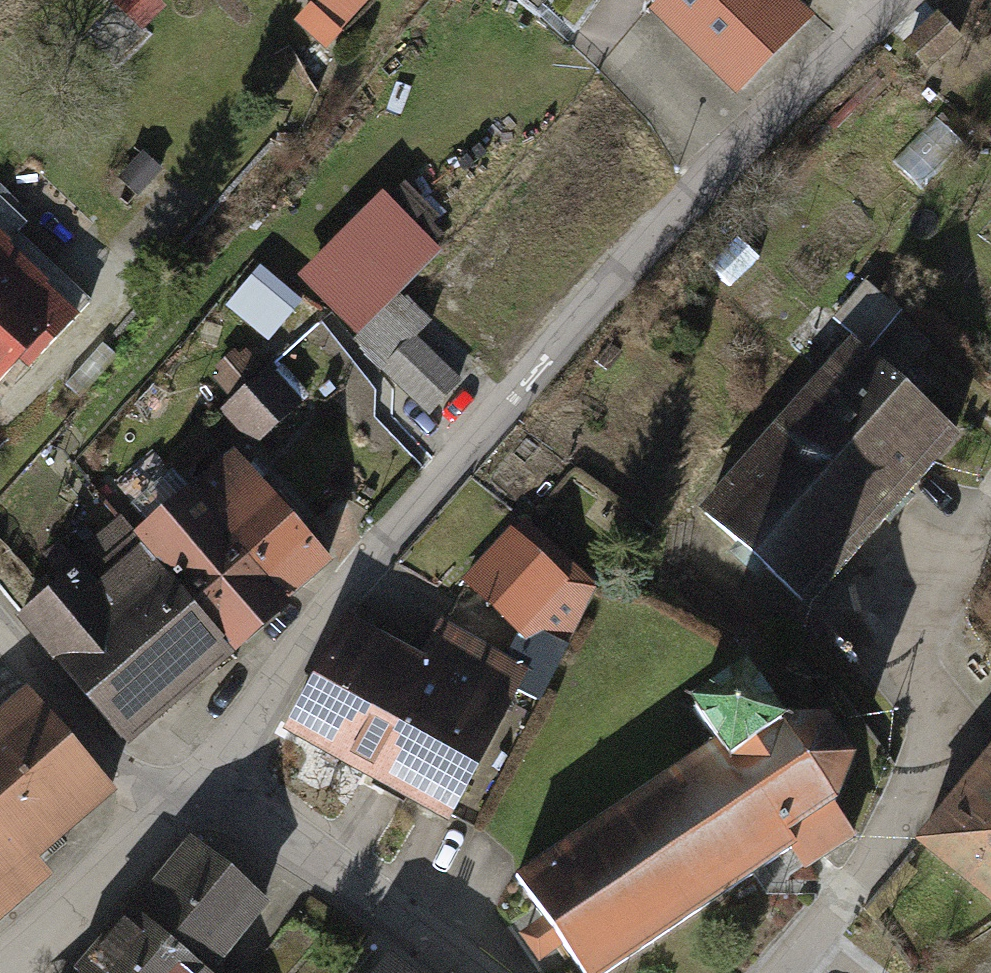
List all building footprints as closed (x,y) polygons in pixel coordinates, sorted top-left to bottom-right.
[(329,45),(372,0),(304,0),(293,11),(329,45)] [(800,0),(673,0),(664,9),(753,93),(822,21),(800,0)] [(904,41),(928,68),(965,36),(941,9),(904,41)] [(0,176),(0,388),(6,393),(104,289),(67,254),(50,272),(14,238),(39,213),(0,176)] [(442,254),(384,195),(300,277),(358,336),(442,254)] [(778,416),(888,511),(967,419),(857,324),(778,416)] [(464,372),(416,331),(383,369),(430,410),(464,372)] [(281,369),(227,414),(256,450),(310,404),(281,369)] [(698,508),(809,602),(888,511),(778,416),(698,508)] [(207,494),(302,597),(344,560),(249,456),(207,494)] [(153,543),(241,639),(248,646),(302,597),(207,494),(153,543)] [(28,606),(141,729),(241,639),(153,543),(128,515),(28,606)] [(582,585),(521,523),(469,574),(530,636),(582,585)] [(537,667),(444,619),(425,656),(350,617),(295,721),(462,808),(537,667)] [(517,877),(582,972),(611,972),(794,849),(804,865),(853,830),(835,804),(856,754),(823,711),(778,713),(749,669),(691,707),(713,740),(517,877)] [(111,779),(28,686),(0,711),(0,878),(111,779)] [(916,829),(990,892),(990,739),(916,829)] [(139,899),(213,970),(280,900),(206,830),(139,899)] [(213,970),(139,899),(77,964),(86,972),(216,972),(213,970)] [(407,947),(386,972),(435,972),(407,947)]
